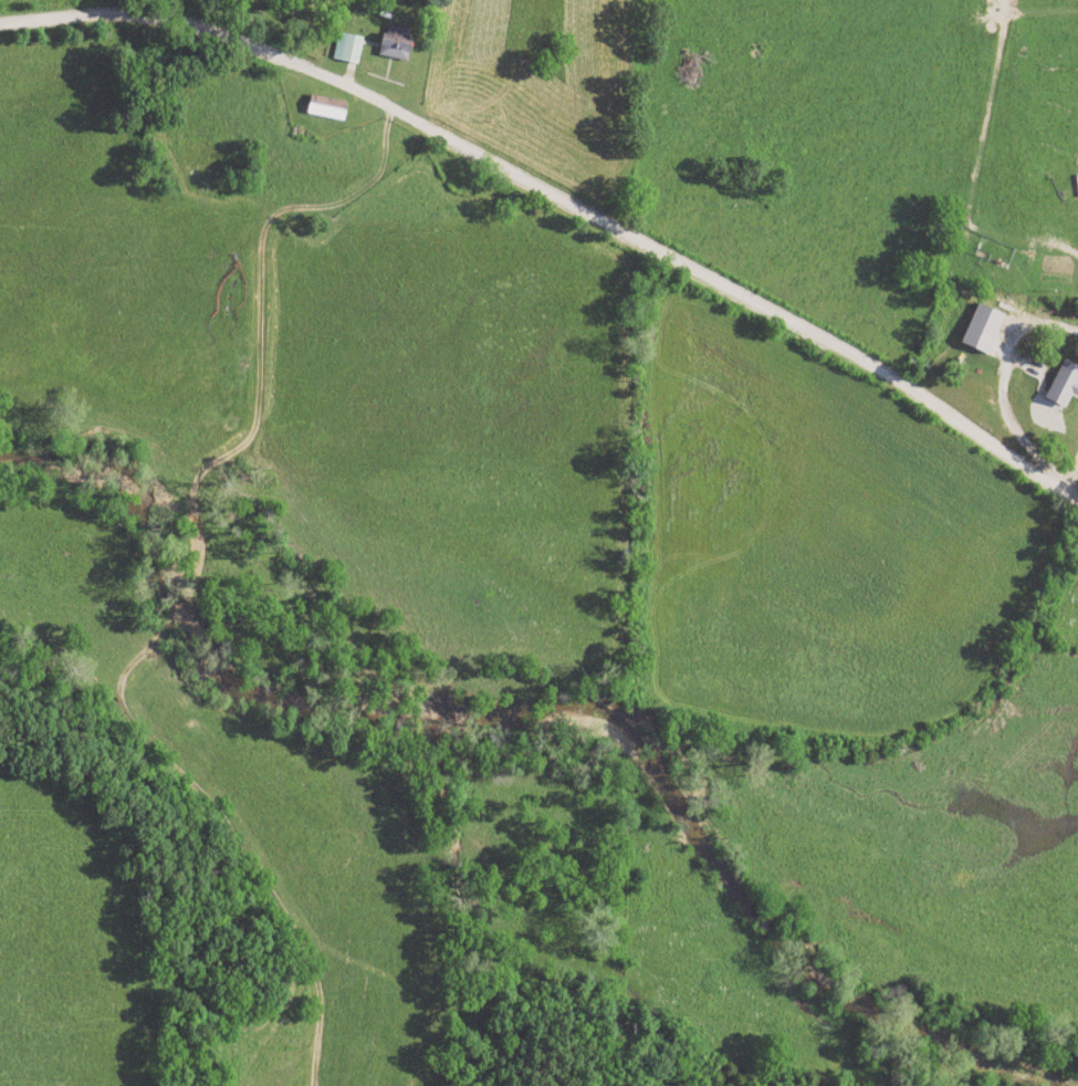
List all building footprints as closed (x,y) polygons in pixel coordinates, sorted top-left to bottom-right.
[(382,31),(376,56),(406,62),(412,37),(382,31)] [(363,40),(339,34),(332,59),(356,66),(363,40)] [(305,114),(342,123),(346,103),(310,94),(305,114)] [(959,342),(985,354),(1002,314),(976,303),(959,342)] [(1075,383),(1077,377),(1077,367),(1061,359),(1043,398),(1063,407),(1070,394),(1077,398),(1077,384),(1075,383)]
